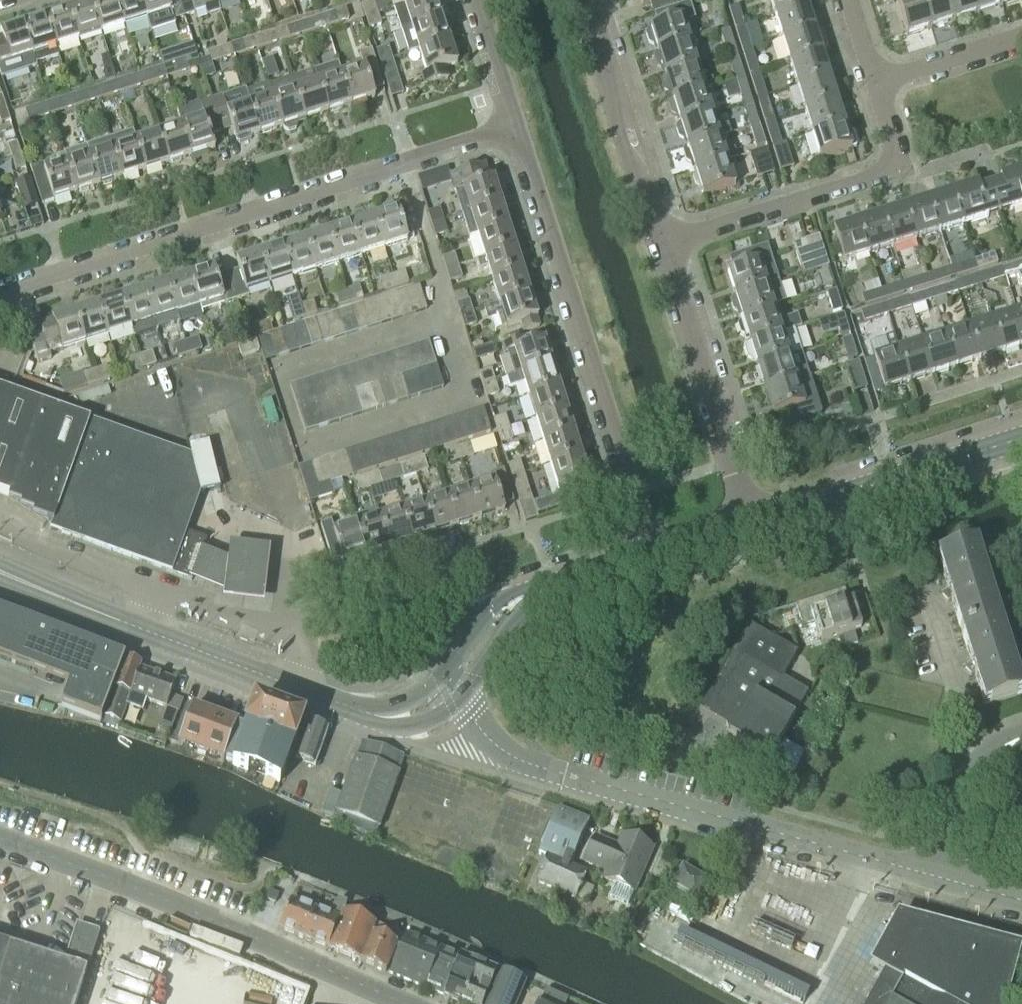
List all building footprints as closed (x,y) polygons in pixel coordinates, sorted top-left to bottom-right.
[(124,28),(115,0),(106,0),(105,0),(103,0),(101,0),(94,2),(92,5),(91,5),(101,36),(124,28)] [(147,21),(140,0),(115,0),(124,28),(147,21)] [(147,21),(151,32),(175,24),(174,21),(183,18),(177,0),(140,0),(147,21)] [(219,6),(217,7),(214,0),(177,0),(183,18),(195,13),(205,10),(207,16),(221,12),(219,6)] [(441,21),(440,17),(441,16),(439,9),(437,9),(435,0),(424,0),(402,7),(402,5),(394,8),(402,33),(441,21)] [(643,6),(649,4),(653,16),(677,8),(674,0),(641,0),(643,6)] [(806,6),(804,0),(770,0),(775,16),(806,6)] [(931,28),(922,0),(911,0),(897,4),(907,36),(931,28)] [(954,21),(948,0),(922,0),(931,28),(954,21)] [(978,13),(974,0),(948,0),(954,21),(978,13)] [(1002,5),(1000,0),(974,0),(978,13),(1002,5)] [(366,19),(378,15),(374,2),(362,6),(366,19)] [(647,31),(645,35),(648,44),(652,46),(655,45),(657,53),(658,54),(689,44),(682,23),(695,19),(689,3),(677,8),(653,16),(657,28),(650,30),(647,31)] [(78,43),(101,36),(91,5),(82,7),(79,7),(71,10),(69,12),(68,12),(78,43)] [(736,7),(729,9),(735,29),(744,26),(738,6),(736,7)] [(782,40),(814,30),(806,6),(775,16),(782,40)] [(335,24),(349,19),(346,8),(332,13),(335,24)] [(56,50),(57,50),(78,43),(68,12),(60,15),(56,15),(49,17),(46,19),(56,50)] [(324,28),(335,24),(332,13),(320,16),(324,28)] [(370,30),(382,26),(378,15),(366,19),(370,30)] [(313,31),(324,28),(320,16),(309,20),(313,31)] [(59,57),(57,50),(56,50),(46,19),(37,22),(33,22),(26,24),(23,26),(23,27),(35,65),(36,64),(59,57)] [(301,35),(313,31),(309,20),(298,24),(301,35)] [(441,21),(402,33),(404,40),(409,54),(409,56),(417,54),(448,44),(447,39),(448,39),(446,31),(445,32),(441,21)] [(290,38),(301,35),(298,24),(286,27),(290,38)] [(742,53),(752,50),(744,26),(735,29),(742,53)] [(0,41),(0,73),(2,78),(37,67),(36,64),(35,65),(23,27),(14,29),(11,29),(3,32),(0,34),(0,37),(1,40),(0,41)] [(278,42),(290,38),(286,27),(275,31),(278,42)] [(728,59),(737,56),(729,30),(720,33),(728,59)] [(790,64),(821,54),(814,30),(782,40),(790,64)] [(267,46),(278,42),(275,31),(263,35),(267,46)] [(255,49),(267,46),(263,35),(252,38),(255,49)] [(244,53),(255,49),(252,38),(240,42),(244,53)] [(233,57),(244,53),(240,42),(229,45),(233,57)] [(448,44),(417,54),(428,86),(448,80),(445,70),(456,67),(454,62),(455,62),(453,55),(452,55),(448,44)] [(665,78),(697,68),(689,44),(658,54),(657,53),(655,53),(652,58),(655,67),(660,69),(662,68),(665,76),(665,78)] [(221,60),(233,57),(229,45),(217,49),(221,60)] [(179,48),(159,55),(163,67),(164,66),(173,63),(183,60),(179,48)] [(210,64),(221,60),(217,49),(207,52),(210,64)] [(381,65),(393,62),(389,49),(377,52),(381,65)] [(371,91),(383,88),(371,50),(360,54),(365,70),(343,77),(340,78),(349,107),(352,106),(356,106),(363,104),(366,102),(374,100),(371,91)] [(750,76),(759,73),(752,50),(742,53),(750,76)] [(797,88),(829,78),(821,54),(790,64),(797,88)] [(735,82),(745,79),(737,56),(728,59),(735,82)] [(177,74),(190,70),(187,59),(183,60),(173,63),(177,74)] [(392,99),(403,95),(393,62),(381,65),(392,99)] [(166,78),(177,74),(173,63),(164,66),(163,67),(162,67),(166,78)] [(340,78),(343,77),(338,63),(313,71),(327,114),(329,113),(333,114),(340,111),(343,109),(349,107),(340,78)] [(154,82),(166,78),(162,67),(151,71),(154,82)] [(712,79),(701,82),(697,68),(665,78),(665,76),(663,77),(660,82),(663,91),(668,94),(670,93),(672,101),(673,101),(704,92),(704,91),(715,87),(712,79)] [(143,85),(154,82),(151,71),(139,74),(143,85)] [(320,116),(327,114),(313,71),(290,78),(304,121),(306,121),(310,121),(317,119),(320,116)] [(757,100),(767,97),(759,73),(750,76),(757,100)] [(131,89),(143,85),(139,74),(128,78),(131,89)] [(120,93),(131,89),(128,78),(116,82),(120,93)] [(269,85),(267,85),(281,129),(283,128),(284,131),(288,133),(296,131),(298,126),(297,124),(304,121),(290,78),(269,85)] [(805,112),(836,102),(829,78),(797,88),(805,112)] [(743,106),(752,103),(745,79),(735,82),(743,106)] [(108,96),(120,93),(116,82),(105,85),(108,96)] [(97,100),(108,96),(105,85),(93,89),(97,100)] [(246,90),(243,91),(249,107),(258,136),(260,135),(263,136),(271,133),(274,131),(281,129),(267,85),(246,92),(246,90)] [(86,104),(97,100),(93,89),(82,93),(86,104)] [(223,97),(210,102),(219,133),(231,129),(235,143),(239,145),(251,141),(252,138),(258,136),(249,107),(243,91),(223,97)] [(680,125),(712,116),(704,92),(673,101),(672,101),(670,102),(668,106),(671,115),(675,117),(677,117),(680,124),(680,125)] [(74,107),(86,104),(82,93),(71,96),(74,107)] [(63,111),(74,107),(71,96),(59,100),(63,111)] [(765,124),(774,121),(767,97),(757,100),(765,124)] [(51,115),(63,111),(59,100),(48,103),(51,115)] [(199,105),(177,112),(182,128),(182,129),(191,157),(195,156),(195,157),(202,155),(202,154),(214,150),(210,136),(219,133),(210,102),(199,105)] [(812,136),(844,126),(836,102),(805,112),(812,136)] [(40,118),(51,115),(48,103),(36,107),(40,118)] [(750,130),(760,126),(752,103),(743,106),(750,130)] [(28,122),(40,118),(36,107),(25,111),(28,122)] [(10,121),(7,111),(0,113),(0,122),(1,124),(10,121)] [(677,125),(675,129),(678,138),(683,141),(685,140),(687,148),(688,150),(719,139),(731,135),(728,125),(716,129),(712,116),(680,125),(680,124),(677,125)] [(782,144),(774,121),(765,124),(772,147),(782,144)] [(756,148),(765,145),(760,126),(750,130),(756,148)] [(851,132),(846,133),(844,126),(812,136),(820,159),(851,149),(856,147),(851,132)] [(182,160),(191,157),(182,129),(159,136),(168,165),(171,166),(180,163),(182,160)] [(146,172),(136,143),(133,132),(110,140),(113,151),(123,179),(126,180),(134,177),(137,175),(146,172)] [(159,168),(168,165),(159,136),(136,143),(146,172),(149,173),(157,170),(159,168)] [(734,149),(723,153),(719,139),(688,150),(687,148),(685,149),(683,153),(686,163),(690,165),(692,164),(695,173),(726,163),(737,159),(734,149)] [(123,179),(113,151),(110,140),(87,147),(91,158),(100,187),(104,185),(104,186),(111,184),(111,183),(123,179)] [(17,143),(8,146),(12,160),(21,156),(17,143)] [(782,144),(772,147),(780,172),(793,167),(785,143),(782,144)] [(100,187),(91,158),(87,147),(65,154),(68,165),(68,166),(77,194),(81,193),(81,194),(88,192),(88,190),(100,187)] [(757,179),(774,173),(766,149),(749,154),(757,179)] [(68,166),(68,165),(65,154),(55,157),(59,168),(46,173),(43,164),(30,168),(42,205),(55,201),(58,201),(66,199),(68,196),(77,194),(68,166)] [(21,156),(12,160),(16,172),(25,169),(21,156)] [(695,173),(693,178),(695,186),(700,188),(703,197),(734,187),(726,163),(695,173)] [(485,166),(450,176),(463,216),(501,204),(500,200),(498,193),(494,180),(489,182),(485,166)] [(990,185),(999,214),(1011,210),(1012,211),(1021,208),(1021,171),(1001,177),(1002,182),(990,185)] [(25,210),(37,206),(29,179),(16,183),(25,210)] [(978,185),(953,193),(964,227),(989,219),(988,217),(999,214),(990,185),(979,189),(978,185)] [(941,234),(964,227),(953,193),(930,200),(941,234)] [(930,200),(906,208),(917,242),(941,234),(930,200)] [(501,204),(463,216),(470,238),(477,235),(478,236),(508,227),(508,226),(508,223),(506,216),(504,213),(501,204)] [(381,216),(374,219),(384,250),(407,243),(414,241),(408,221),(400,223),(397,211),(396,212),(395,209),(391,207),(383,209),(380,214),(381,216)] [(906,208),(882,215),(893,249),(917,242),(906,208)] [(439,210),(428,213),(432,225),(443,222),(439,210)] [(882,215),(858,223),(869,257),(893,249),(882,215)] [(384,250),(374,219),(370,219),(363,221),(360,223),(351,226),(361,258),(384,250)] [(443,222),(432,225),(436,236),(447,233),(443,222)] [(858,223),(834,230),(844,261),(845,265),(855,261),(869,257),(858,223)] [(337,230),(328,233),(338,265),(361,258),(351,226),(347,226),(340,228),(337,230)] [(508,227),(478,236),(485,259),(516,250),(514,246),(515,246),(513,239),(512,239),(508,227)] [(314,237),(306,240),(316,272),(338,265),(328,233),(324,233),(317,235),(314,237)] [(816,271),(827,268),(817,237),(806,241),(816,271)] [(291,245),(283,247),(293,279),(316,272),(306,240),(305,240),(301,240),(294,242),(291,245)] [(801,276),(816,271),(806,241),(791,245),(801,276)] [(733,269),(727,271),(727,272),(735,296),(778,283),(771,258),(767,246),(729,258),(733,269)] [(271,251),(260,255),(270,286),(293,279),(283,247),(279,249),(278,248),(271,250),(271,251)] [(485,259),(476,262),(479,272),(488,269),(492,282),(523,273),(522,272),(523,268),(520,261),(518,258),(516,250),(485,259)] [(978,270),(997,264),(994,254),(975,260),(978,270)] [(240,270),(228,274),(236,301),(249,297),(248,293),(270,286),(260,255),(259,255),(255,255),(248,257),(245,259),(237,262),(240,270)] [(454,255),(442,258),(446,271),(459,267),(454,255)] [(958,276),(978,270),(975,260),(955,266),(958,276)] [(1021,272),(1021,265),(1021,262),(1001,268),(1004,278),(1021,272)] [(459,267),(446,271),(450,283),(462,279),(459,267)] [(985,284),(1004,278),(1001,268),(982,274),(985,284)] [(930,285),(951,279),(948,269),(927,275),(930,285)] [(190,277),(201,313),(202,312),(224,306),(224,305),(236,301),(228,274),(216,277),(214,270),(204,273),(200,272),(193,275),(190,277)] [(404,273),(392,277),(395,288),(408,284),(404,273)] [(523,273),(492,282),(499,305),(530,295),(529,292),(530,291),(527,284),(526,284),(523,273)] [(912,291),(930,285),(927,275),(908,281),(912,291)] [(167,284),(167,285),(177,316),(179,324),(180,325),(203,317),(202,312),(201,313),(190,277),(181,280),(177,280),(171,282),(167,284)] [(385,292),(395,288),(392,277),(381,280),(385,292)] [(958,293),(977,287),(974,277),(954,283),(958,293)] [(866,295),(861,296),(864,306),(882,300),(879,290),(881,290),(879,284),(878,281),(863,286),(864,289),(866,295)] [(772,306),(785,302),(779,282),(778,283),(735,296),(732,296),(730,301),(733,309),(737,312),(740,311),(742,319),(742,320),(774,310),(772,306)] [(938,299),(958,293),(954,283),(935,289),(938,299)] [(882,300),(904,293),(901,284),(881,290),(879,290),(882,300)] [(145,291),(143,292),(154,323),(156,331),(179,324),(177,316),(167,285),(158,287),(155,287),(148,289),(145,291)] [(359,287),(347,291),(350,303),(363,299),(359,287)] [(418,289),(407,293),(414,315),(425,311),(418,289)] [(833,313),(842,310),(836,290),(826,293),(833,313)] [(347,291),(335,294),(339,307),(350,303),(347,291)] [(125,297),(121,299),(131,330),(132,330),(134,338),(156,331),(154,323),(143,292),(132,295),(132,294),(125,296),(125,297)] [(911,308),(930,301),(927,292),(907,298),(911,308)] [(406,293),(395,296),(402,318),(414,315),(407,293),(406,293)] [(499,305),(484,310),(488,321),(495,319),(495,317),(502,314),(506,329),(520,324),(523,333),(539,328),(536,319),(537,319),(537,318),(537,314),(535,307),(533,304),(530,295),(499,305)] [(395,296),(384,300),(391,322),(402,318),(395,296)] [(891,314),(911,308),(907,298),(888,304),(891,314)] [(99,306),(109,337),(131,330),(121,299),(112,302),(109,301),(102,303),(99,306)] [(384,300),(373,303),(380,325),(391,322),(384,300)] [(469,300),(457,304),(461,317),(473,313),(469,300)] [(313,301),(301,305),(305,318),(317,313),(313,301)] [(373,303),(361,307),(368,329),(380,325),(373,303)] [(301,305),(289,309),(293,321),(305,318),(301,305)] [(79,312),(76,313),(86,344),(109,337),(99,306),(87,310),(86,309),(79,311),(79,312)] [(361,307),(350,311),(357,333),(368,329),(361,307)] [(864,323),(883,316),(880,307),(861,313),(864,323)] [(791,321),(778,324),(774,310),(742,320),(742,319),(740,320),(737,325),(740,335),(744,337),(747,335),(750,344),(801,328),(798,318),(791,321)] [(350,311),(339,315),(345,336),(357,333),(350,311)] [(43,336),(30,340),(38,364),(51,360),(50,356),(62,352),(86,344),(76,313),(67,316),(63,315),(56,318),(53,320),(52,321),(53,322),(39,326),(43,336)] [(473,313),(461,317),(465,329),(477,325),(473,313)] [(840,337),(850,334),(843,314),(834,317),(840,337)] [(1021,349),(1021,333),(1016,314),(992,321),(1003,355),(1021,349)] [(339,315),(327,318),(334,340),(345,336),(339,315)] [(327,318),(316,322),(323,344),(334,340),(327,318)] [(269,321),(256,325),(261,339),(270,337),(274,335),(269,321)] [(979,362),(1003,355),(992,321),(969,329),(979,362)] [(316,322),(305,325),(311,347),(323,344),(316,322)] [(305,325),(293,329),(300,351),(311,347),(305,325)] [(287,331),(281,333),(288,355),(300,351),(293,329),(287,331)] [(956,370),(979,362),(969,329),(945,336),(956,370)] [(748,345),(745,349),(748,358),(753,361),(755,360),(758,368),(802,354),(794,330),(750,344),(748,345)] [(234,332),(221,337),(226,349),(234,346),(239,345),(234,332)] [(274,335),(270,337),(276,358),(288,355),(281,333),(274,335)] [(885,339),(869,344),(885,393),(909,385),(898,351),(893,336),(893,335),(885,337),(885,339)] [(933,378),(956,370),(945,336),(922,343),(933,378)] [(261,339),(258,340),(262,353),(264,362),(265,362),(276,358),(270,337),(261,339)] [(198,338),(185,342),(189,354),(202,350),(198,338)] [(848,361),(857,358),(851,338),(841,341),(848,361)] [(525,339),(501,346),(503,354),(507,353),(514,376),(520,374),(551,365),(551,364),(551,361),(549,354),(547,350),(544,341),(527,346),(525,339)] [(185,342),(174,346),(177,358),(189,354),(185,342)] [(241,357),(260,352),(256,342),(238,347),(241,357)] [(426,343),(416,346),(423,368),(433,365),(426,343)] [(909,385),(933,378),(922,343),(898,351),(909,385)] [(416,346),(404,350),(411,372),(423,368),(416,346)] [(404,350),(392,354),(400,376),(411,372),(404,350)] [(152,352),(140,356),(144,369),(156,365),(152,352)] [(392,354),(381,357),(388,380),(400,376),(392,354)] [(802,354),(758,368),(765,392),(809,378),(802,354)] [(140,356),(128,360),(132,373),(144,369),(140,356)] [(381,357),(370,361),(377,383),(388,380),(381,357)] [(370,361),(358,365),(365,387),(377,383),(370,361)] [(854,393),(867,389),(858,361),(845,366),(854,393)] [(358,365),(348,368),(355,390),(365,387),(358,365)] [(433,365),(423,368),(430,391),(441,388),(433,365)] [(527,397),(559,388),(558,387),(559,384),(557,377),(554,374),(551,365),(520,374),(514,376),(506,378),(509,388),(523,384),(527,397)] [(107,367),(94,371),(98,383),(111,379),(107,367)] [(348,368),(336,372),(343,394),(355,390),(348,368)] [(423,368),(411,372),(418,395),(430,391),(423,368)] [(491,370),(479,374),(483,386),(495,382),(491,370)] [(94,371),(82,375),(86,387),(98,383),(94,371)] [(336,372),(325,376),(332,398),(343,394),(336,372)] [(411,372),(400,376),(407,399),(418,395),(411,372)] [(325,376),(313,379),(320,402),(332,398),(325,376)] [(400,376),(388,380),(395,403),(407,399),(400,376)] [(809,378),(765,392),(773,415),(789,410),(793,422),(822,413),(810,377),(809,378)] [(313,379),(302,383),(309,406),(320,402),(313,379)] [(388,380),(377,383),(384,406),(395,403),(388,380)] [(495,382),(483,386),(487,398),(499,395),(495,382)] [(302,383),(290,387),(297,409),(309,406),(302,383)] [(377,383),(365,387),(373,410),(384,406),(377,383)] [(365,387),(355,390),(362,413),(373,410),(365,387)] [(559,388),(527,397),(535,421),(566,411),(566,410),(566,407),(563,400),(561,397),(559,388)] [(11,498),(46,521),(52,523),(49,531),(190,580),(194,581),(208,540),(186,532),(199,495),(219,491),(217,483),(222,482),(220,470),(215,472),(210,446),(190,450),(192,458),(89,421),(9,393),(0,390),(0,494),(11,498)] [(355,390),(343,394),(350,417),(362,413),(355,390)] [(343,394),(332,398),(339,421),(350,417),(343,394)] [(332,398),(320,402),(327,425),(339,421),(332,398)] [(320,402),(309,406),(316,428),(327,425),(320,402)] [(309,406),(297,409),(305,432),(316,428),(309,406)] [(481,410),(471,413),(478,436),(488,432),(481,410)] [(566,411),(535,421),(542,444),(573,434),(573,433),(573,429),(571,422),(568,420),(566,411)] [(471,413),(458,417),(466,440),(478,436),(471,413)] [(505,416),(494,420),(498,432),(510,429),(505,416)] [(458,417),(447,421),(454,443),(466,440),(458,417)] [(447,421),(435,424),(443,447),(454,443),(447,421)] [(435,424),(424,428),(431,451),(443,447),(435,424)] [(420,454),(431,451),(424,428),(413,432),(420,454)] [(510,429),(498,432),(501,444),(513,440),(510,429)] [(413,432),(401,436),(408,458),(420,454),(413,432)] [(573,434),(542,444),(549,466),(580,457),(580,456),(580,452),(578,445),(576,442),(573,434)] [(401,436),(390,439),(396,462),(408,458),(401,436)] [(390,439),(378,443),(385,465),(396,462),(390,439)] [(378,443),(366,447),(374,469),(385,465),(378,443)] [(460,461),(474,457),(470,444),(456,449),(460,461)] [(366,447),(356,450),(363,472),(374,469),(366,447)] [(450,465),(460,461),(456,449),(445,452),(450,465)] [(356,450),(343,455),(351,476),(363,472),(356,450)] [(343,455),(333,458),(340,480),(341,479),(351,476),(343,455)] [(580,457),(549,466),(556,490),(558,490),(560,495),(577,489),(575,484),(587,481),(587,479),(587,475),(585,468),(583,466),(580,457)] [(333,458),(321,462),(329,483),(331,483),(340,480),(333,458)] [(413,476),(428,472),(424,459),(409,463),(413,476)] [(321,462),(310,465),(317,487),(329,483),(321,462)] [(520,462),(508,466),(512,478),(523,474),(520,462)] [(404,479),(413,476),(409,463),(400,467),(404,479)] [(310,465),(299,469),(306,491),(317,487),(310,465)] [(514,503),(503,470),(490,475),(492,482),(469,489),(478,520),(479,520),(483,520),(490,518),(493,516),(502,513),(500,507),(514,503)] [(369,490),(383,486),(378,473),(364,478),(369,490)] [(523,474),(512,478),(519,501),(531,498),(523,474)] [(358,494),(369,490),(364,478),(354,481),(358,494)] [(329,483),(317,487),(306,491),(310,503),(334,495),(331,483),(329,483)] [(470,523),(478,520),(469,489),(446,496),(456,528),(456,527),(460,528),(467,525),(470,523)] [(447,530),(456,528),(446,496),(422,504),(432,535),(434,535),(437,535),(444,533),(447,530)] [(424,538),(432,535),(422,504),(400,511),(410,542),(411,542),(415,542),(422,540),(424,538)] [(387,549),(377,518),(375,511),(353,519),(355,525),(365,557),(366,556),(369,557),(376,554),(379,552),(387,549)] [(402,545),(410,542),(400,511),(377,518),(387,549),(388,549),(392,549),(399,547),(402,545)] [(365,557),(355,525),(333,532),(330,523),(320,526),(320,525),(319,526),(331,564),(332,564),(332,563),(340,560),(342,564),(343,564),(346,564),(353,562),(356,559),(365,557)] [(200,554),(190,580),(224,592),(223,603),(263,606),(268,552),(229,548),(227,564),(200,554)] [(961,634),(999,622),(975,548),(938,560),(941,570),(961,634)] [(853,601),(842,605),(839,595),(838,592),(795,606),(802,628),(816,623),(821,641),(861,628),(853,601)] [(70,686),(62,707),(101,722),(102,723),(102,722),(104,718),(115,689),(126,659),(30,623),(0,612),(0,660),(70,686)] [(1021,696),(1021,695),(999,622),(961,634),(971,663),(985,708),(1021,696)] [(729,737),(771,760),(782,740),(794,719),(794,718),(808,693),(783,679),(797,653),(748,625),(699,710),(733,730),(729,737)] [(858,644),(854,634),(842,638),(845,648),(858,644)] [(126,659),(115,689),(131,696),(141,670),(142,665),(126,659)] [(115,689),(104,718),(121,724),(128,706),(143,712),(147,702),(167,709),(176,684),(141,670),(131,696),(115,689)] [(296,755),(307,724),(255,705),(246,731),(232,767),(280,784),(291,753),(296,755)] [(170,733),(167,742),(178,746),(232,767),(246,731),(237,728),(238,726),(192,709),(185,706),(175,735),(170,733)] [(315,766),(328,731),(307,724),(296,755),(295,759),(315,766)] [(784,742),(774,759),(795,770),(805,754),(784,742)] [(330,791),(322,814),(335,818),(334,821),(375,839),(398,773),(395,772),(401,758),(386,753),(385,755),(377,752),(378,750),(363,745),(358,759),(356,758),(342,796),(330,791)] [(559,892),(570,866),(589,821),(558,808),(539,854),(546,857),(536,882),(559,892)] [(634,893),(652,850),(622,836),(616,851),(609,847),(610,845),(595,839),(585,863),(607,872),(603,880),(615,885),(610,898),(627,906),(633,893),(634,893)] [(594,888),(583,883),(587,873),(570,866),(559,892),(576,899),(577,898),(588,903),(594,888)] [(696,900),(706,883),(683,869),(672,887),(696,900)] [(304,941),(315,913),(291,903),(279,931),(304,941)] [(342,913),(344,909),(337,906),(331,919),(315,913),(304,941),(328,951),(342,913)] [(359,943),(367,923),(342,913),(328,951),(361,964),(368,947),(359,943)] [(1019,950),(898,918),(872,966),(902,983),(890,1003),(1005,1003),(1019,950)] [(372,936),(376,927),(367,923),(359,943),(368,947),(361,964),(362,964),(362,966),(385,975),(397,946),(372,936)] [(98,937),(78,931),(66,970),(0,948),(0,1003),(76,1003),(98,937)] [(426,991),(441,951),(405,936),(390,977),(426,991)] [(460,956),(459,958),(441,951),(426,991),(444,998),(460,956)] [(478,964),(460,956),(444,998),(458,1003),(463,1003),(478,964)] [(498,973),(478,964),(463,1003),(485,1003),(498,973)] [(525,985),(500,974),(487,1003),(517,1003),(525,985)]
